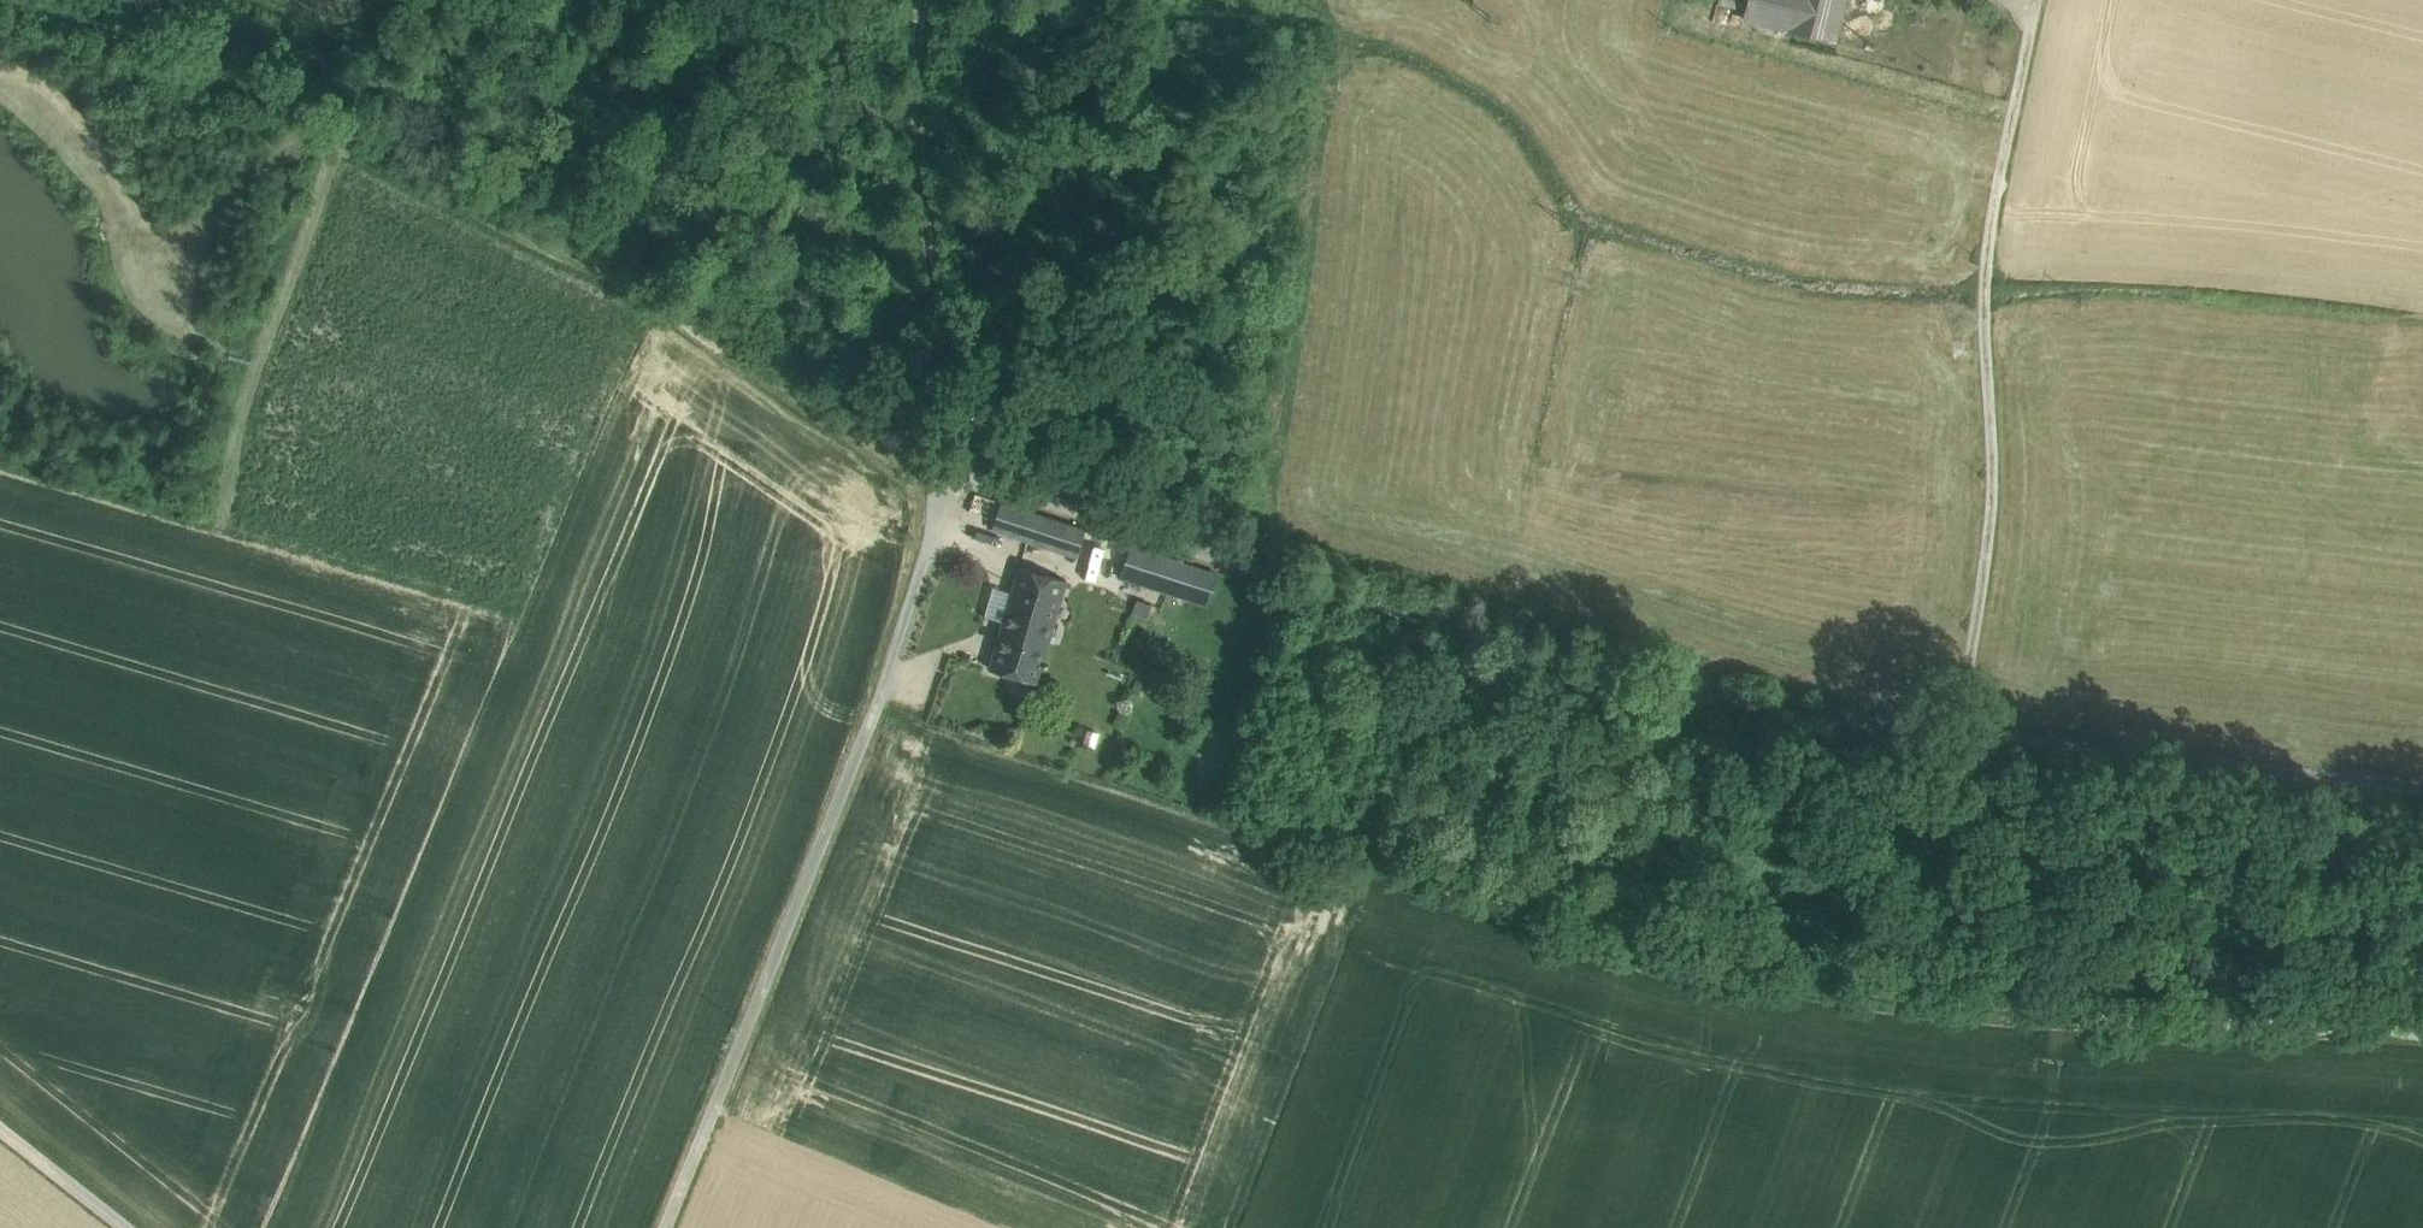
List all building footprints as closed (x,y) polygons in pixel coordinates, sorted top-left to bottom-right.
[(1743,18),(1834,40),(1844,0),(1748,0),(1743,18)] [(1017,507),(976,494),(970,512),(995,521),(994,526),(1009,532),(1011,527),(1017,507)] [(1086,530),(1017,507),(1011,527),(1080,550),(1086,530)] [(1131,545),(1121,578),(1185,598),(1195,565),(1131,545)] [(1221,574),(1195,565),(1185,598),(1212,607),(1221,574)] [(1067,580),(1020,567),(1013,591),(1023,593),(1019,606),(1032,610),(1031,614),(1055,621),(1067,580)] [(1032,610),(1019,606),(1023,593),(1013,591),(990,669),(1037,683),(1055,621),(1031,614),(1032,610)] [(1152,606),(1136,601),(1133,614),(1147,619),(1152,606)] [(1254,711),(1239,706),(1233,725),(1248,730),(1254,711)] [(1079,748),(1095,755),(1103,738),(1086,731),(1079,748)]
